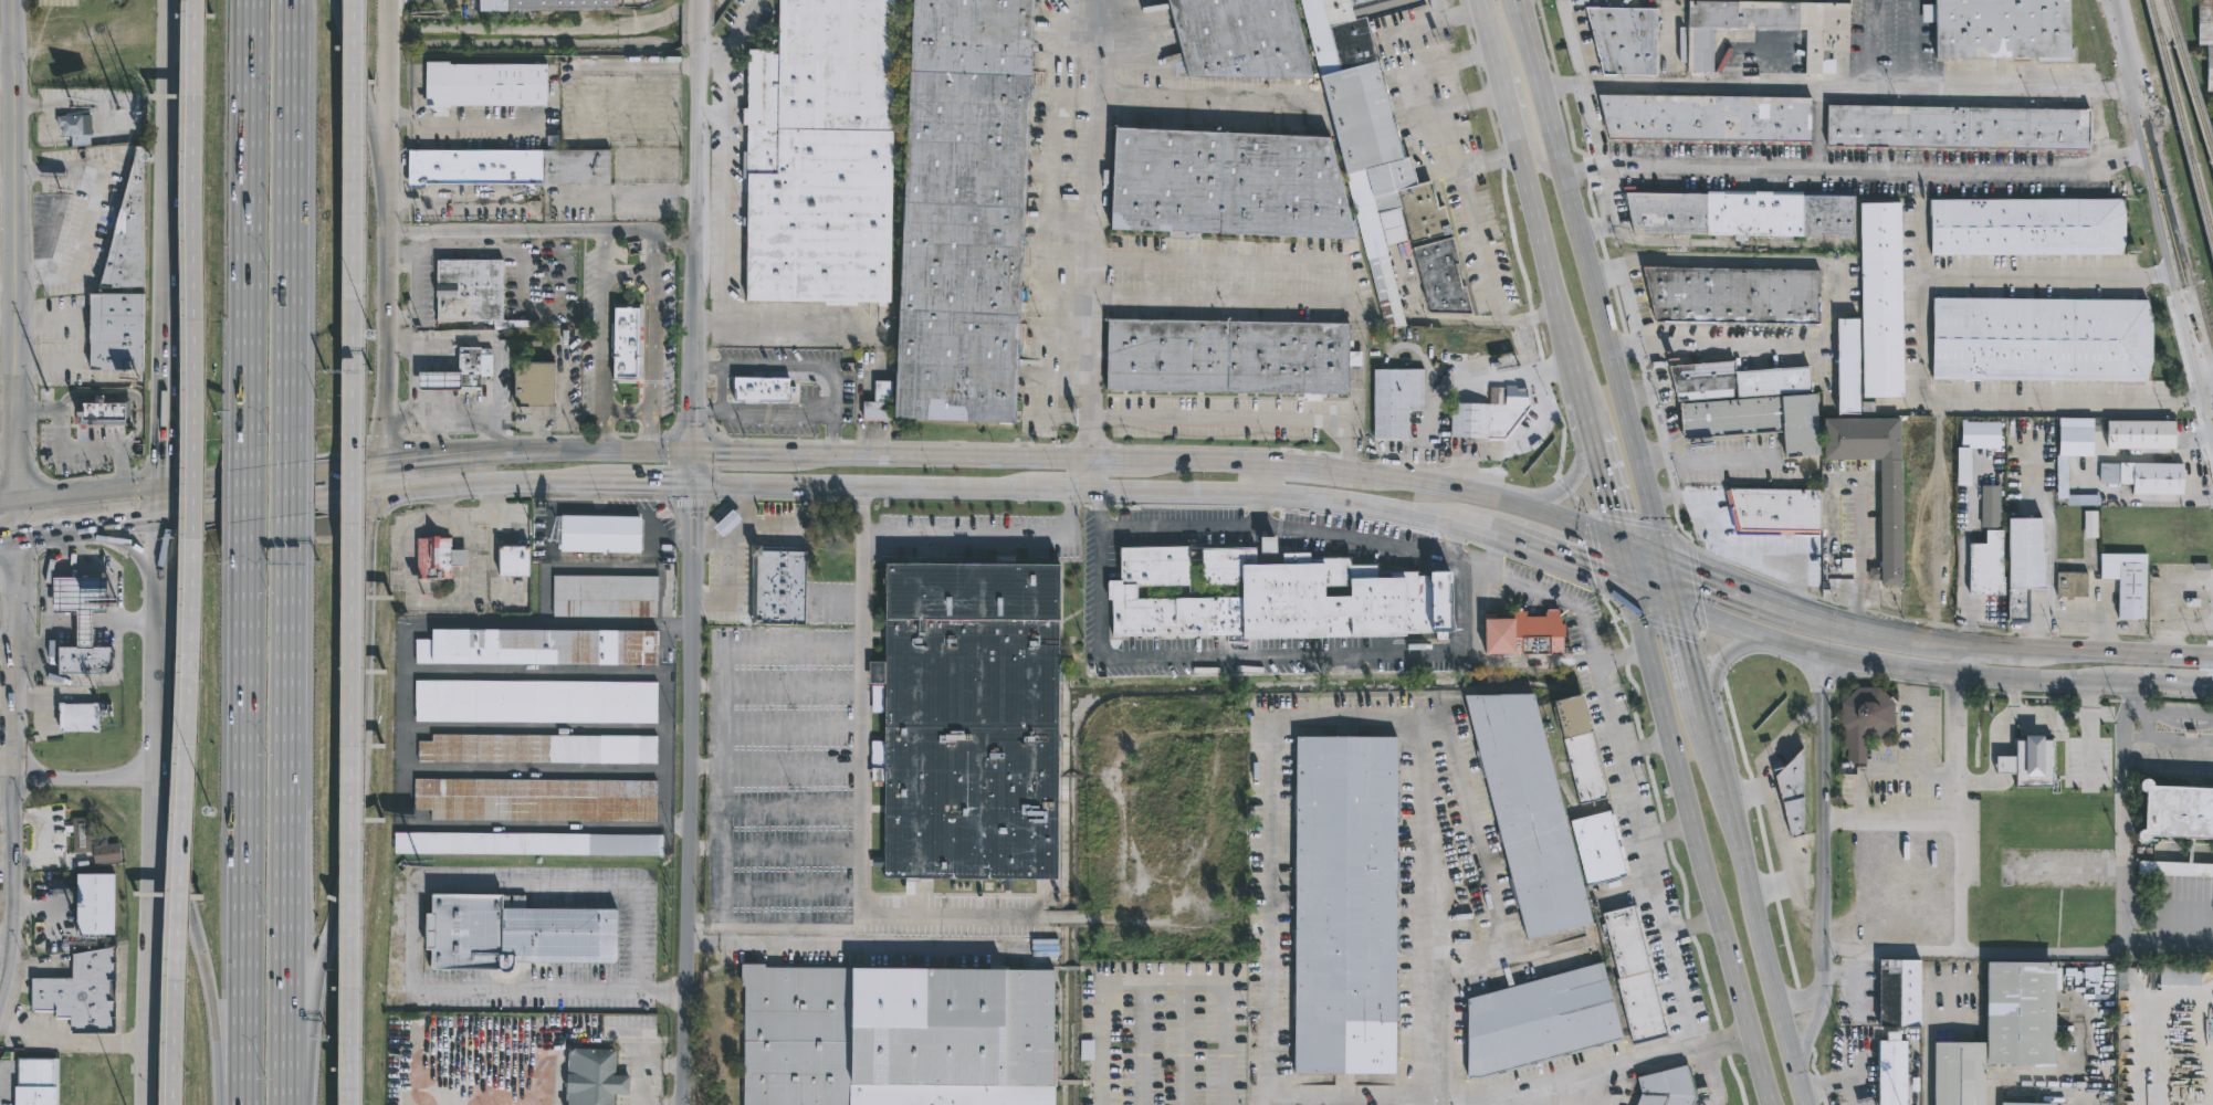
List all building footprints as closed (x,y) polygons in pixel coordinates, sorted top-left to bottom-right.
[(472,10),(472,0),(607,0),(607,9),(472,10)] [(777,55),(778,0),(892,0),(889,301),(745,298),(747,178),(740,178),(742,149),(745,149),(745,125),(738,125),(740,109),(745,109),(746,51),(770,51),(770,55),(777,55)] [(893,417),(913,0),(1034,0),(1014,422),(893,417)] [(1185,80),(1164,0),(1289,0),(1310,78),(1310,82),(1185,80)] [(1320,81),(1298,0),(1424,0),(1426,7),(1367,23),(1378,62),(1404,158),(1344,175),(1320,81)] [(1930,6),(1930,0),(2063,0),(2065,51),(2070,51),(2070,62),(2034,63),(2034,60),(1929,62),(1929,23),(1919,23),(1919,6),(1930,6)] [(2193,46),(2193,0),(2212,0),(2212,93),(2202,93),(2202,46),(2193,46)] [(1848,4),(1848,52),(1831,52),(1831,59),(1837,59),(1837,73),(1807,73),(1807,31),(1711,29),(1710,74),(1685,73),(1686,2),(1848,4)] [(1632,34),(1643,76),(1603,76),(1585,9),(1626,9),(1632,34)] [(451,63),(451,65),(548,65),(548,107),(451,107),(451,109),(427,109),(427,63),(451,63)] [(1812,97),(1811,140),(1793,140),(1793,143),(1785,143),(1785,140),(1761,140),(1760,144),(1752,144),(1752,139),(1728,139),(1728,143),(1720,143),(1720,140),(1697,139),(1697,143),(1687,143),(1687,139),(1665,139),(1665,141),(1654,141),(1654,139),(1630,139),(1630,143),(1623,141),(1623,139),(1607,139),(1597,94),(1812,97)] [(2085,109),(2085,108),(2090,108),(2089,151),(2047,150),(2047,152),(2037,152),(2037,149),(1926,147),(1926,150),(1916,150),(1916,147),(1884,146),(1884,150),(1875,149),(1875,146),(1845,146),(1845,149),(1835,149),(1836,146),(1825,146),(1826,104),(2085,109)] [(92,114),(91,145),(72,146),(72,136),(63,136),(63,127),(57,128),(57,115),(92,114)] [(1330,140),(1354,234),(1109,223),(1113,127),(1329,137),(1330,140)] [(102,286),(101,286),(137,150),(137,145),(144,145),(145,286),(102,286)] [(427,187),(410,187),(410,149),(612,149),(612,182),(427,181),(427,187)] [(1404,158),(1412,156),(1419,183),(1433,180),(1439,207),(1446,204),(1454,232),(1410,243),(1409,239),(1385,246),(1406,326),(1385,325),(1367,260),(1344,175),(1404,158)] [(1797,191),(1797,194),(1848,194),(1848,236),(1743,235),(1743,241),(1731,241),(1731,235),(1628,234),(1619,191),(1701,192),(1701,190),(1797,191)] [(2118,254),(1926,254),(1927,198),(2117,198),(2121,211),(2121,241),(2118,254)] [(1902,397),(1863,397),(1859,202),(1900,202),(1902,397)] [(1456,264),(1462,287),(1464,287),(1471,314),(1429,314),(1412,249),(1450,238),(1458,263),(1456,264)] [(505,259),(505,319),(439,320),(439,295),(459,295),(459,284),(439,284),(439,259),(505,259)] [(1819,272),(1818,326),(1816,326),(1816,329),(1808,329),(1808,327),(1796,326),(1796,329),(1787,329),(1789,327),(1766,328),(1766,326),(1755,326),(1755,328),(1745,328),(1745,325),(1734,325),(1734,328),(1727,328),(1727,325),(1716,325),(1716,328),(1707,328),(1707,325),(1695,325),(1695,327),(1686,327),(1686,324),(1670,324),(1670,327),(1656,324),(1642,269),(1819,272)] [(91,369),(91,292),(145,293),(145,370),(91,369)] [(2142,380),(1928,378),(1929,297),(2143,299),(2149,319),(2149,360),(2142,380)] [(644,304),(642,382),(612,381),(613,304),(644,304)] [(1361,352),(1361,368),(1349,368),(1349,394),(1105,390),(1108,318),(1349,323),(1349,352),(1361,352)] [(1858,413),(1836,414),(1836,318),(1858,318),(1858,413)] [(461,387),(457,387),(457,371),(458,346),(479,346),(479,348),(490,348),(490,376),(479,376),(479,388),(461,387)] [(558,407),(517,407),(517,361),(558,361),(558,407)] [(1733,361),(1733,372),(1808,367),(1810,394),(1814,394),(1818,455),(1783,459),(1781,432),(1684,440),(1680,404),(1735,400),(1735,397),(1677,401),(1668,366),(1733,361)] [(1407,439),(1373,439),(1373,369),(1423,369),(1423,411),(1407,411),(1407,439)] [(457,371),(461,371),(461,387),(461,390),(418,390),(418,371),(457,371)] [(793,390),(793,401),(754,400),(754,402),(730,402),(731,377),(786,378),(785,390),(793,390)] [(890,381),(889,421),(860,420),(861,402),(871,402),(872,381),(890,381)] [(1507,440),(1450,436),(1452,402),(1506,404),(1507,387),(1525,388),(1530,406),(1507,440)] [(105,394),(105,399),(130,399),(130,424),(78,424),(78,399),(95,399),(95,394),(105,394)] [(1899,417),(1899,459),(1901,459),(1901,583),(1879,583),(1879,579),(1870,579),(1870,567),(1880,567),(1879,459),(1823,459),(1823,417),(1899,417)] [(2094,419),(2091,456),(2058,455),(2059,417),(2094,419)] [(2171,448),(2104,448),(2104,420),(2171,420),(2171,448)] [(1970,486),(1957,486),(1957,449),(1959,449),(1959,422),(1997,423),(1997,448),(1970,448),(1970,486)] [(2180,463),(2180,471),(2184,471),(2184,477),(2179,477),(2179,494),(2129,494),(2129,483),(2116,483),(2117,462),(2180,463)] [(1982,528),(1981,528),(1981,486),(2000,486),(2000,527),(1982,528)] [(1824,494),(1823,513),(1815,513),(1815,535),(1733,536),(1724,488),(1816,490),(1816,494),(1824,494)] [(2097,540),(2097,513),(2084,513),(2084,540),(2097,540)] [(640,552),(559,551),(563,515),(640,516),(640,552)] [(2039,516),(2041,550),(2044,550),(2045,587),(2032,587),(2032,620),(2031,620),(2031,621),(2011,621),(2011,619),(2009,619),(2007,516),(2039,516)] [(1999,530),(1999,577),(2002,577),(2002,596),(1965,594),(1965,544),(1982,544),(1982,530),(1999,530)] [(441,536),(441,538),(453,538),(453,549),(469,549),(469,565),(453,566),(453,579),(449,579),(449,583),(419,582),(418,538),(441,536)] [(751,590),(752,544),(764,544),(764,550),(807,551),(806,591),(751,590)] [(516,577),(495,577),(495,545),(527,545),(527,577),(516,577)] [(1119,579),(1118,548),(1189,547),(1189,561),(1189,586),(1188,586),(1136,586),(1136,583),(1123,583),(1123,579),(1119,579)] [(1189,547),(1202,547),(1202,561),(1189,561),(1189,547)] [(1255,564),(1240,564),(1240,585),(1203,586),(1202,561),(1202,548),(1255,548),(1255,564)] [(1240,564),(1255,564),(1282,564),(1282,554),(1309,554),(1309,559),(1349,558),(1349,566),(1375,566),(1375,577),(1378,577),(1378,571),(1418,571),(1418,575),(1429,573),(1430,632),(1404,632),(1404,635),(1241,638),(1241,635),(1241,599),(1240,598),(1240,585),(1240,564)] [(2144,564),(2143,619),(2115,619),(2116,579),(2097,578),(2097,554),(2149,554),(2149,564),(2144,564)] [(1058,643),(1057,880),(882,878),(883,781),(870,781),(870,768),(883,768),(883,684),(867,684),(867,661),(884,661),(884,619),(887,619),(888,562),(1062,564),(1062,620),(1058,620),(1058,643)] [(2088,597),(2058,597),(2058,572),(2088,572),(2088,597)] [(659,617),(554,615),(555,576),(660,576),(659,617)] [(95,648),(78,646),(78,612),(55,612),(55,577),(108,577),(108,612),(95,612),(95,648)] [(1241,635),(1112,636),(1111,599),(1106,599),(1106,580),(1119,579),(1123,579),(1123,583),(1136,583),(1136,586),(1136,599),(1240,598),(1241,635)] [(751,590),(806,591),(805,624),(751,623),(751,590)] [(1556,609),(1558,617),(1561,617),(1561,625),(1563,625),(1563,654),(1482,655),(1482,620),(1483,620),(1483,614),(1494,614),(1494,618),(1510,618),(1510,612),(1513,612),(1513,609),(1522,609),(1522,611),(1525,611),(1525,618),(1545,617),(1544,609),(1556,609)] [(661,665),(417,663),(417,639),(434,639),(434,630),(661,631),(661,665)] [(78,646),(95,648),(113,646),(115,657),(113,657),(113,669),(107,674),(60,674),(60,648),(78,646)] [(659,723),(417,720),(417,681),(659,682),(659,723)] [(1878,688),(1888,698),(1889,697),(1896,704),(1894,727),(1878,741),(1865,741),(1865,765),(1847,764),(1847,750),(1845,750),(1844,729),(1840,726),(1839,704),(1855,688),(1878,688)] [(1608,800),(1580,808),(1551,699),(1580,693),(1608,800)] [(1532,694),(1592,924),(1527,940),(1462,695),(1532,694)] [(98,732),(61,732),(62,704),(98,704),(98,732)] [(1397,941),(1397,1072),(1294,1071),(1296,1014),(1290,1014),(1291,979),(1294,979),(1296,948),(1291,948),(1297,733),(1397,734),(1397,941)] [(2024,738),(2024,734),(2042,734),(2042,738),(2053,738),(2053,788),(2015,788),(2015,774),(1995,775),(1995,755),(2015,755),(2015,738),(2024,738)] [(658,764),(420,761),(420,741),(433,741),(433,735),(659,736),(658,764)] [(1800,835),(1787,839),(1772,777),(1802,748),(1800,835)] [(2174,785),(2212,786),(2212,838),(2151,835),(2146,841),(2138,840),(2136,835),(2137,832),(2139,829),(2143,828),(2144,791),(2139,787),(2139,780),(2147,777),(2150,779),(2152,783),(2174,785)] [(658,781),(658,822),(432,820),(432,810),(416,810),(416,779),(658,781)] [(1609,811),(1611,815),(1614,814),(1628,871),(1625,872),(1626,876),(1586,886),(1570,821),(1609,811)] [(91,818),(91,853),(74,853),(73,831),(69,831),(69,825),(73,825),(72,818),(91,818)] [(665,855),(395,854),(395,832),(665,834),(665,855)] [(123,863),(97,865),(95,846),(120,844),(123,863)] [(2140,861),(2212,864),(2212,877),(2140,875),(2137,873),(2138,864),(2140,861)] [(504,895),(504,898),(521,898),(521,909),(620,909),(620,964),(534,964),(534,981),(504,981),(504,971),(427,970),(428,895),(504,895)] [(1633,905),(1633,907),(1636,907),(1651,967),(1648,968),(1650,975),(1654,974),(1667,1025),(1664,1027),(1667,1036),(1633,1045),(1616,979),(1617,979),(1602,913),(1633,905)] [(116,947),(115,964),(118,964),(118,981),(111,981),(111,1001),(117,1001),(117,1019),(114,1019),(113,1034),(71,1034),(72,1019),(57,1019),(57,1011),(32,1011),(32,979),(72,979),(72,955),(116,947)] [(1878,1028),(1878,960),(1919,961),(1919,1028),(1878,1028)] [(1984,1063),(1984,1104),(1933,1104),(1933,1042),(1984,1042),(1985,961),(2054,962),(2054,969),(2062,969),(2062,992),(2054,991),(2053,1064),(1984,1063)] [(1472,1077),(1471,1000),(1607,962),(1627,1039),(1486,1076),(1472,1077)] [(1050,1085),(1050,1104),(746,1104),(747,987),(745,987),(745,965),(767,965),(767,967),(1051,969),(1050,1041),(1055,1041),(1055,1086),(1050,1085)] [(1907,1039),(1907,1104),(1878,1104),(1878,1039),(1886,1039),(1886,1030),(1900,1030),(1900,1039),(1907,1039)] [(612,1093),(612,1104),(562,1104),(563,1091),(564,1053),(562,1053),(562,1046),(616,1049),(615,1073),(628,1074),(627,1094),(612,1093)] [(59,1059),(57,1104),(16,1104),(18,1057),(59,1059)] [(1695,1095),(1691,1104),(1635,1104),(1639,1093),(1637,1076),(1688,1063),(1695,1095)]
